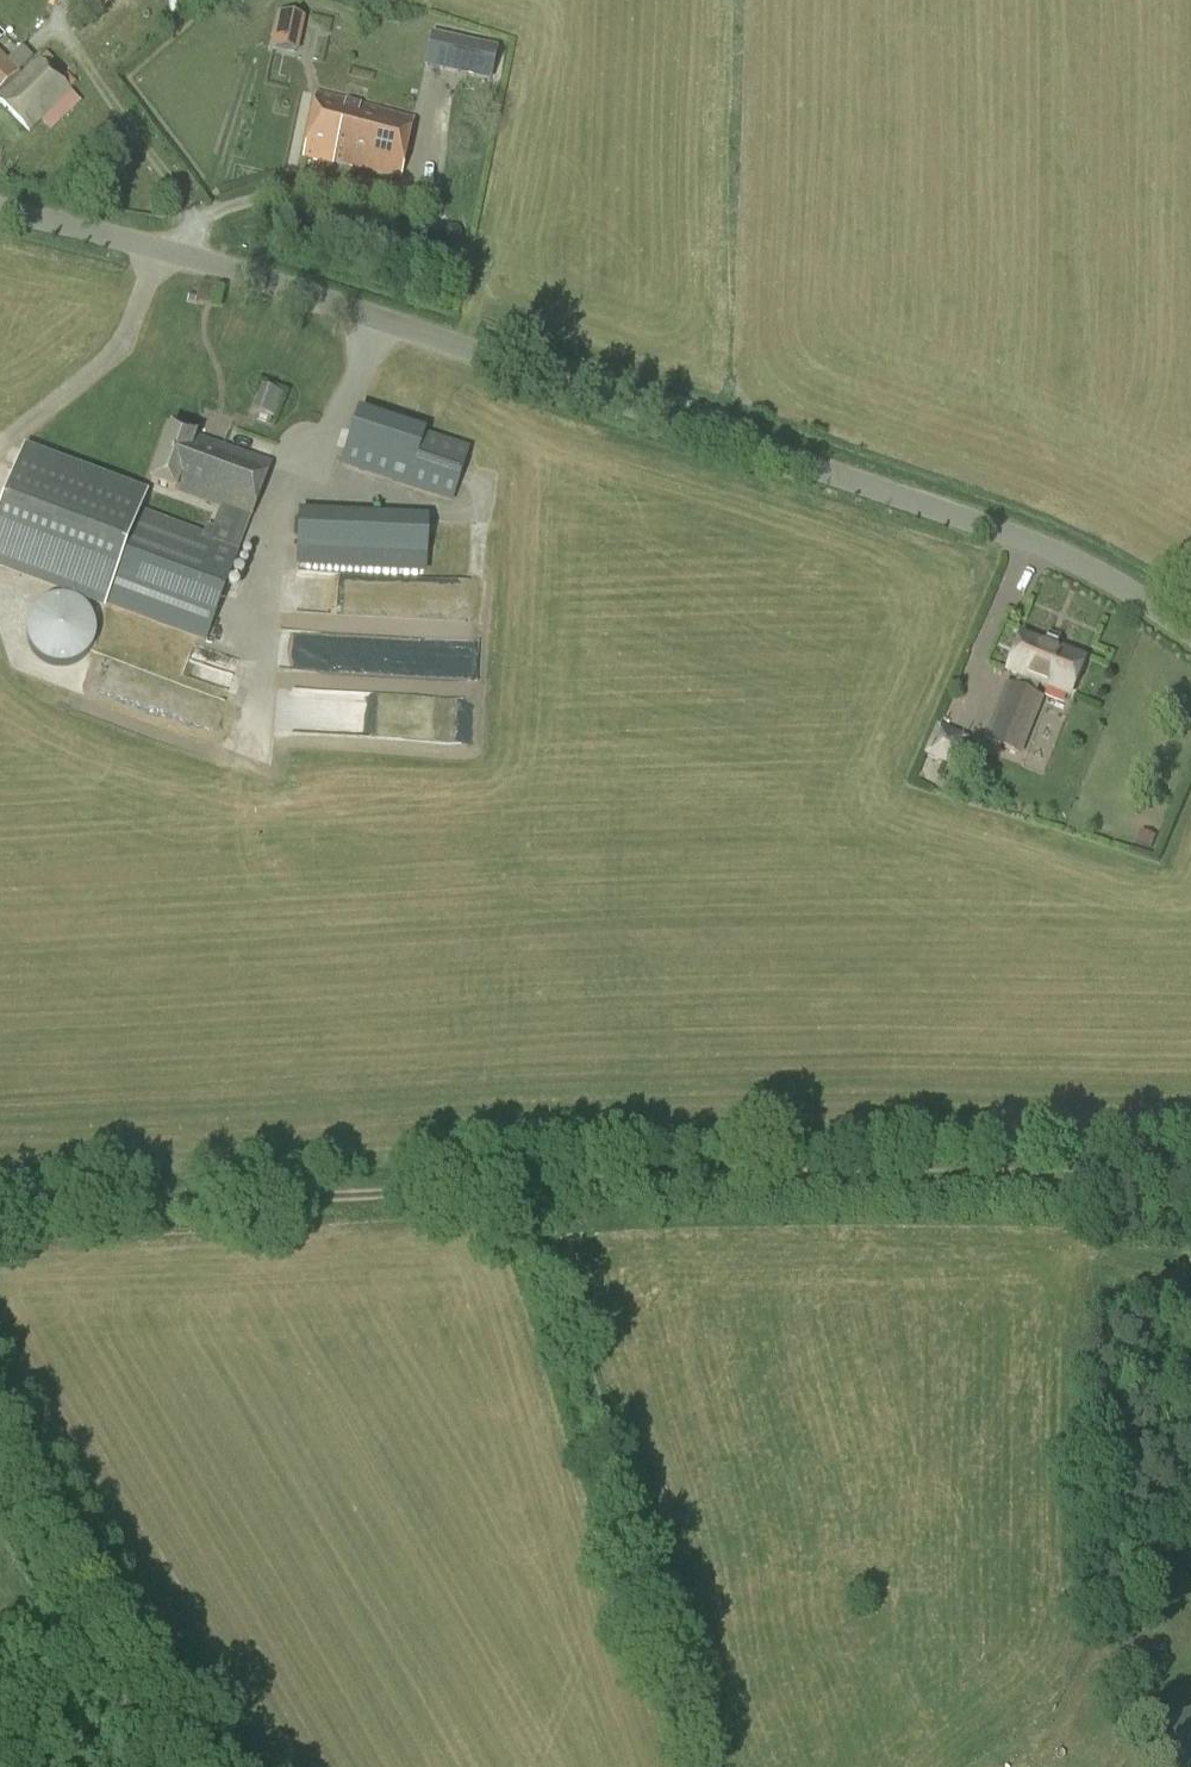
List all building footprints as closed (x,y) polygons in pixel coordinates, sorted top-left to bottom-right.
[(102,10),(114,0),(95,0),(102,10)] [(304,18),(277,13),(273,31),(300,36),(304,18)] [(490,82),(497,48),(432,34),(424,67),(490,82)] [(18,74),(0,55),(0,92),(18,74)] [(71,92),(38,58),(0,95),(0,104),(29,133),(71,92)] [(335,167),(336,163),(350,102),(320,95),(304,160),(335,167)] [(350,102),(336,163),(402,179),(417,119),(350,102)] [(198,295),(219,302),(223,289),(202,282),(198,295)] [(277,416),(285,391),(261,384),(253,408),(277,416)] [(451,500),(467,450),(358,415),(342,464),(451,500)] [(76,600),(106,611),(107,605),(209,642),(274,464),(173,428),(152,484),(224,510),(216,531),(209,529),(207,536),(141,512),(148,491),(24,446),(0,510),(0,572),(71,598),(76,600)] [(326,552),(327,515),(299,514),(298,550),(326,552)] [(63,667),(69,666),(74,664),(80,662),(84,658),(88,654),(91,649),(94,644),(95,639),(96,633),(96,627),(95,622),(92,616),(90,612),(86,607),(81,603),(76,600),(71,598),(65,597),(59,597),(53,598),(48,600),(42,602),(38,606),(34,610),(30,615),(28,620),(27,626),(26,632),(27,638),(28,643),(30,648),(33,653),(37,657),(42,661),(47,664),(52,666),(58,667),(63,667)] [(1058,649),(1023,636),(1009,672),(1022,677),(1017,690),(1010,687),(990,741),(1023,754),(1043,699),(1037,697),(1042,684),(1072,696),(1087,658),(1059,647),(1058,649)] [(472,699),(288,692),(287,735),(471,741),(472,699)] [(924,755),(955,767),(967,735),(937,723),(924,755)]
